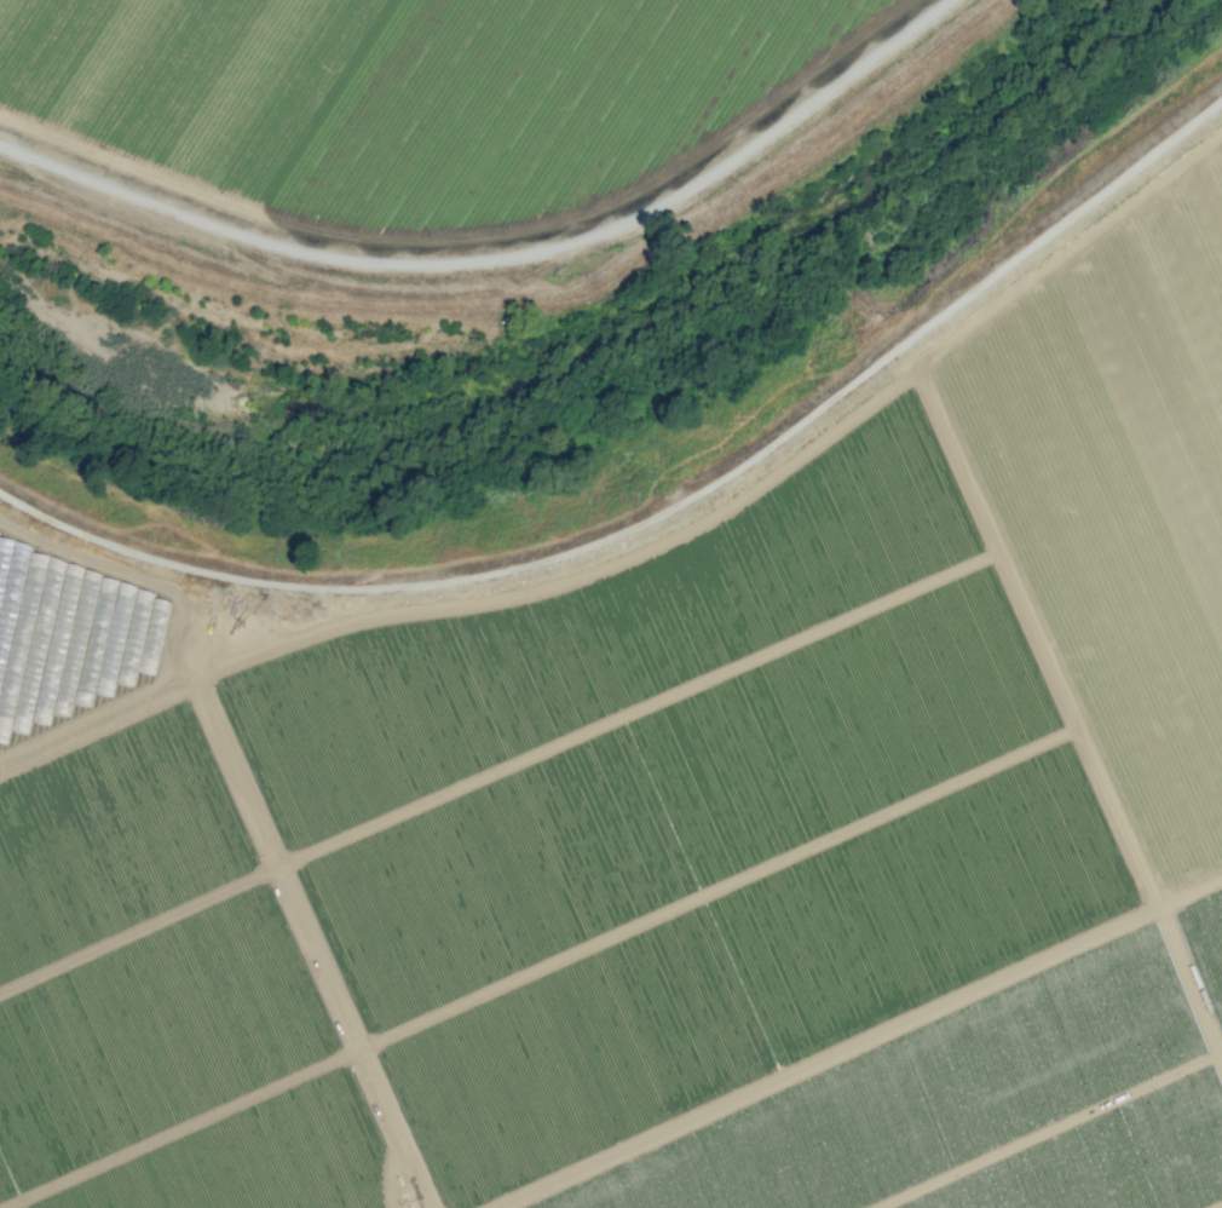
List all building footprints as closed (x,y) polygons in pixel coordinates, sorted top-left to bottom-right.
[(137,588),(134,586),(120,580),(116,582),(0,535),(0,721),(6,721),(12,730),(26,730),(29,723),(47,723),(47,710),(71,686),(85,692),(89,683),(103,683),(103,692),(111,692),(111,683),(132,683),(136,673),(162,673),(162,598),(137,588)]
